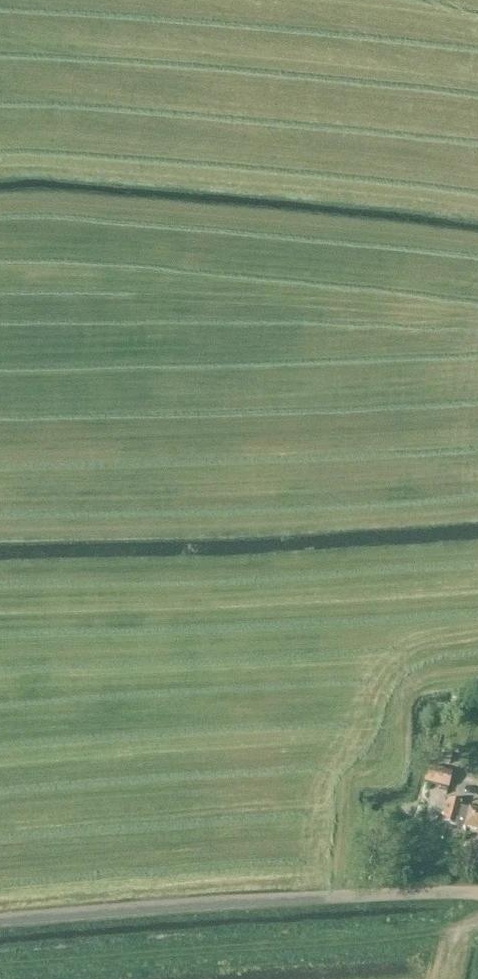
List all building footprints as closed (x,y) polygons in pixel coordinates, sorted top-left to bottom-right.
[(425,783),(449,788),(453,773),(428,768),(425,783)] [(445,812),(434,809),(431,821),(454,827),(464,829),(464,830),(477,833),(477,812),(469,810),(469,811),(461,809),(462,804),(448,800),(445,812)]
